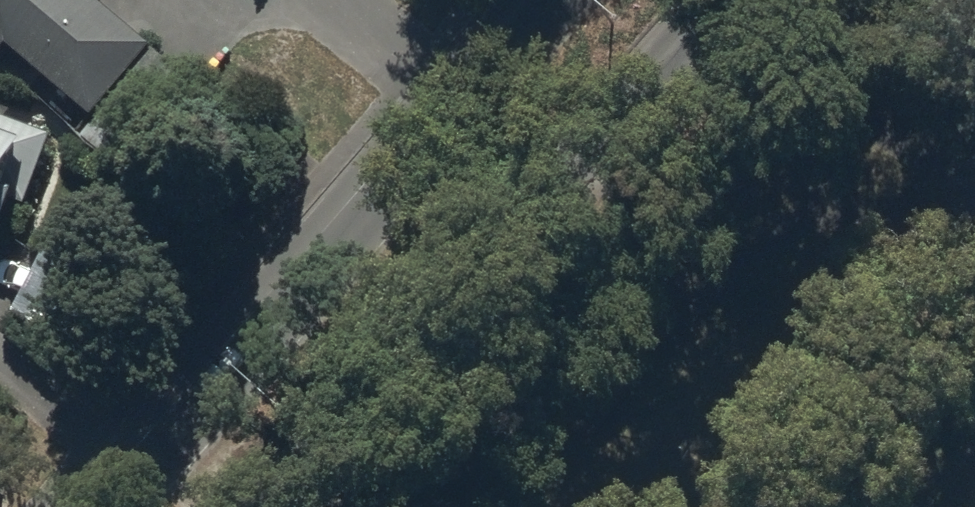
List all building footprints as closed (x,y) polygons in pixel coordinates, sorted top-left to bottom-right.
[(1,66),(13,51),(133,152),(191,83),(92,0),(0,0),(0,66),(1,66)] [(10,260),(51,146),(0,127),(0,256),(10,260)]
